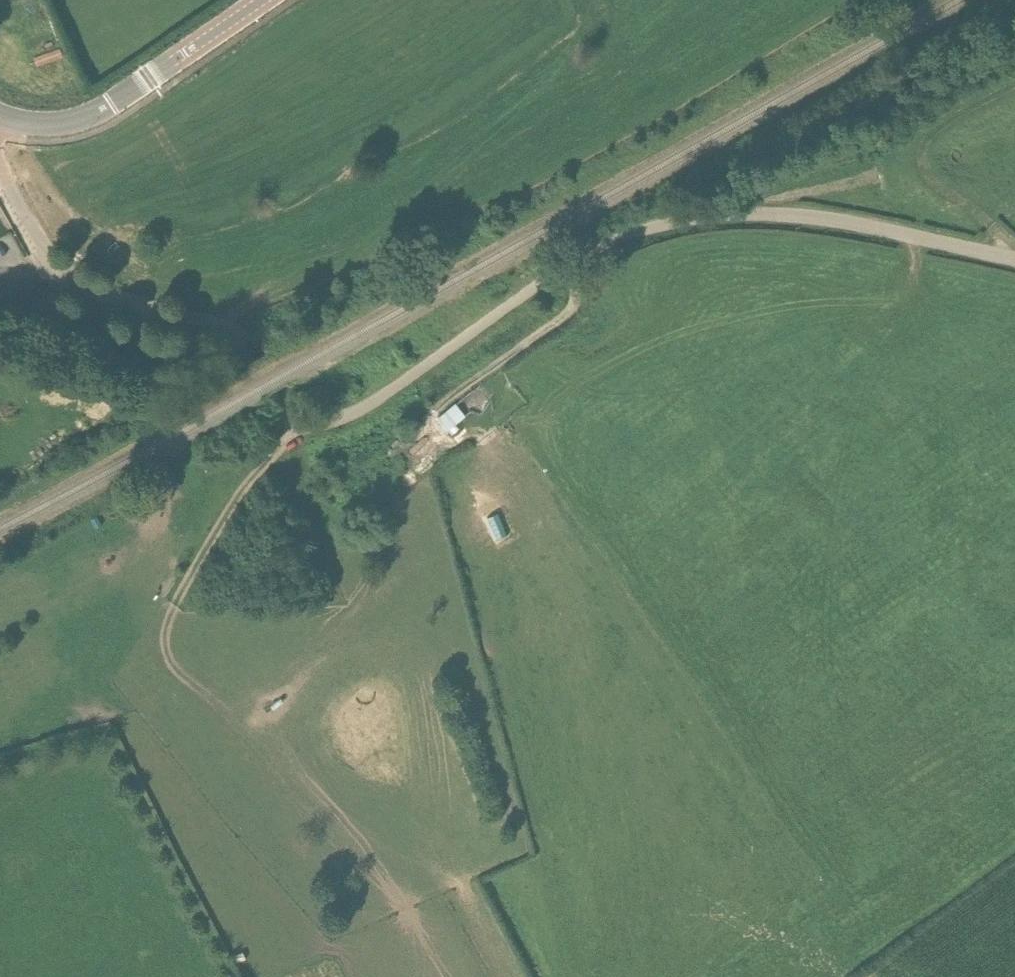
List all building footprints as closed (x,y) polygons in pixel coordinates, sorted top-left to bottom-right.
[(457,404),(438,418),(447,430),(466,416),(457,404)]
